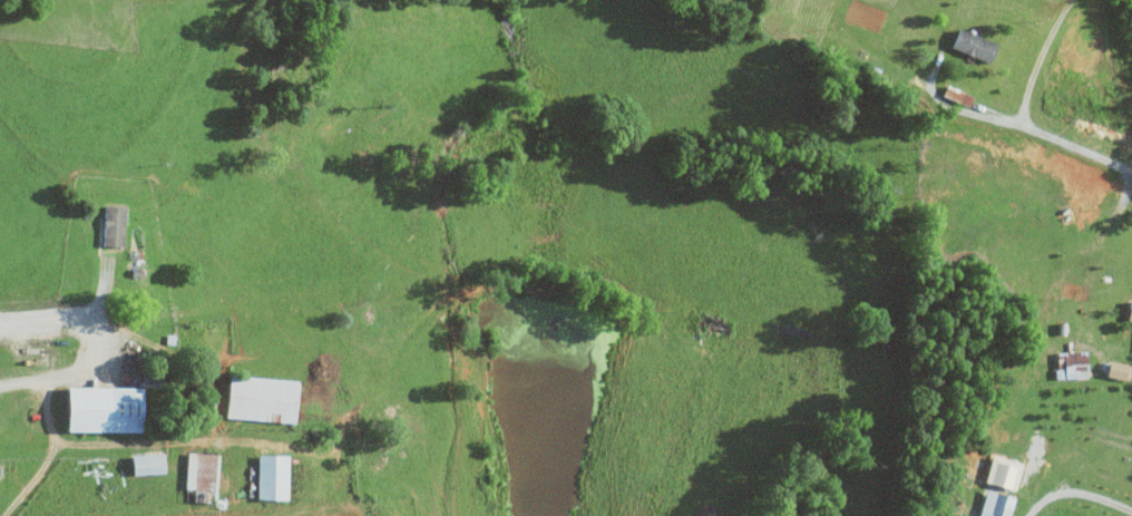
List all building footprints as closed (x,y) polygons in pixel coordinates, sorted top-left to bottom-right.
[(946,46),(985,61),(992,42),(953,27),(946,46)] [(119,205),(100,205),(98,244),(118,245),(119,205)] [(1125,300),(1124,319),(1131,320),(1131,300),(1125,300)] [(1052,352),(1053,378),(1082,378),(1081,351),(1052,352)] [(221,418),(289,421),(291,378),(223,375),(221,418)] [(133,387),(57,385),(56,430),(132,432),(133,387)] [(211,453),(182,452),(181,501),(209,502),(211,453)] [(125,455),(126,474),(159,473),(159,453),(125,455)] [(283,455),(253,454),(252,498),(282,499),(283,455)] [(988,456),(980,481),(1010,490),(1018,465),(988,456)] [(982,488),(974,515),(1004,515),(1010,497),(982,488)]
